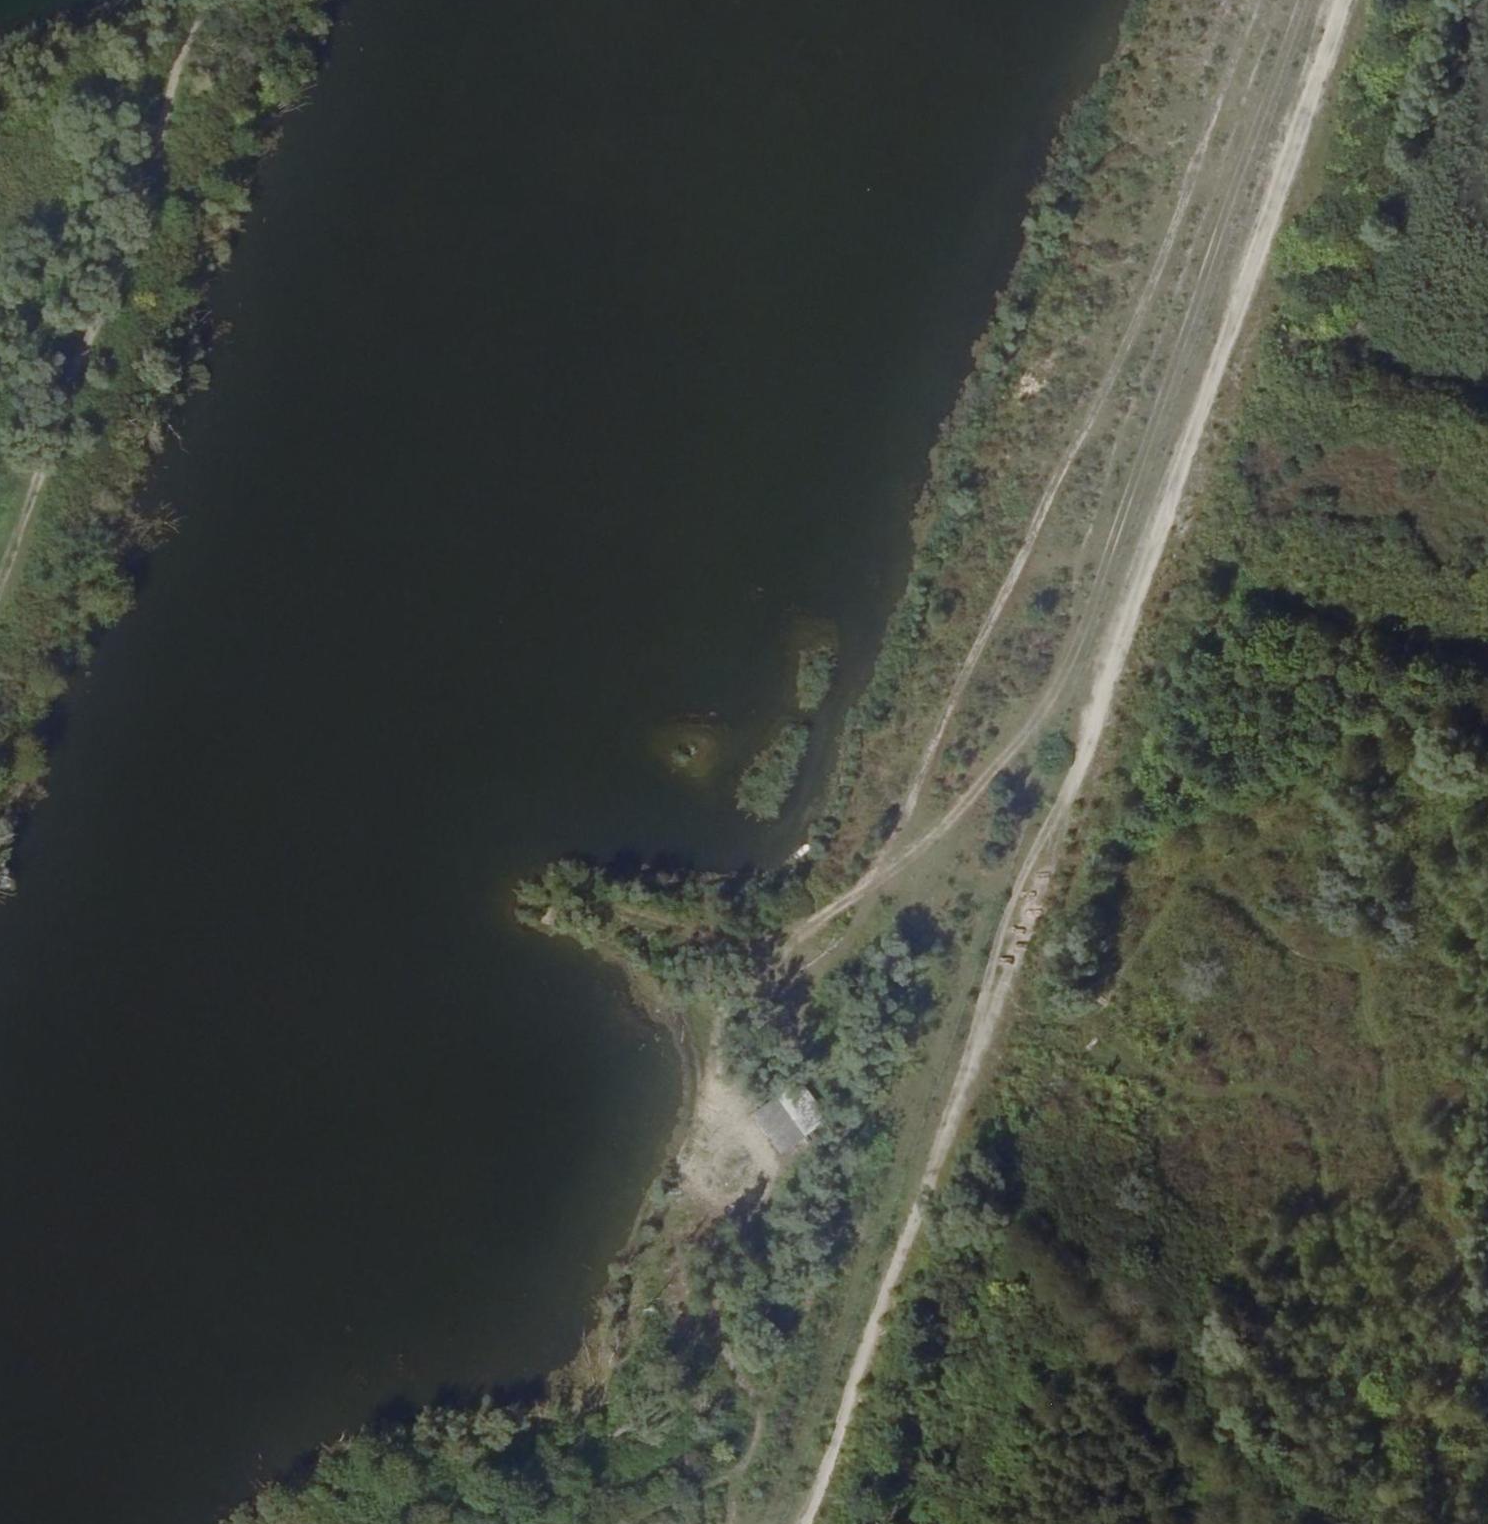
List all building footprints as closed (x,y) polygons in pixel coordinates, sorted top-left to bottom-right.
[(749,1112),(772,1147),(821,1114),(798,1080),(749,1112)]
